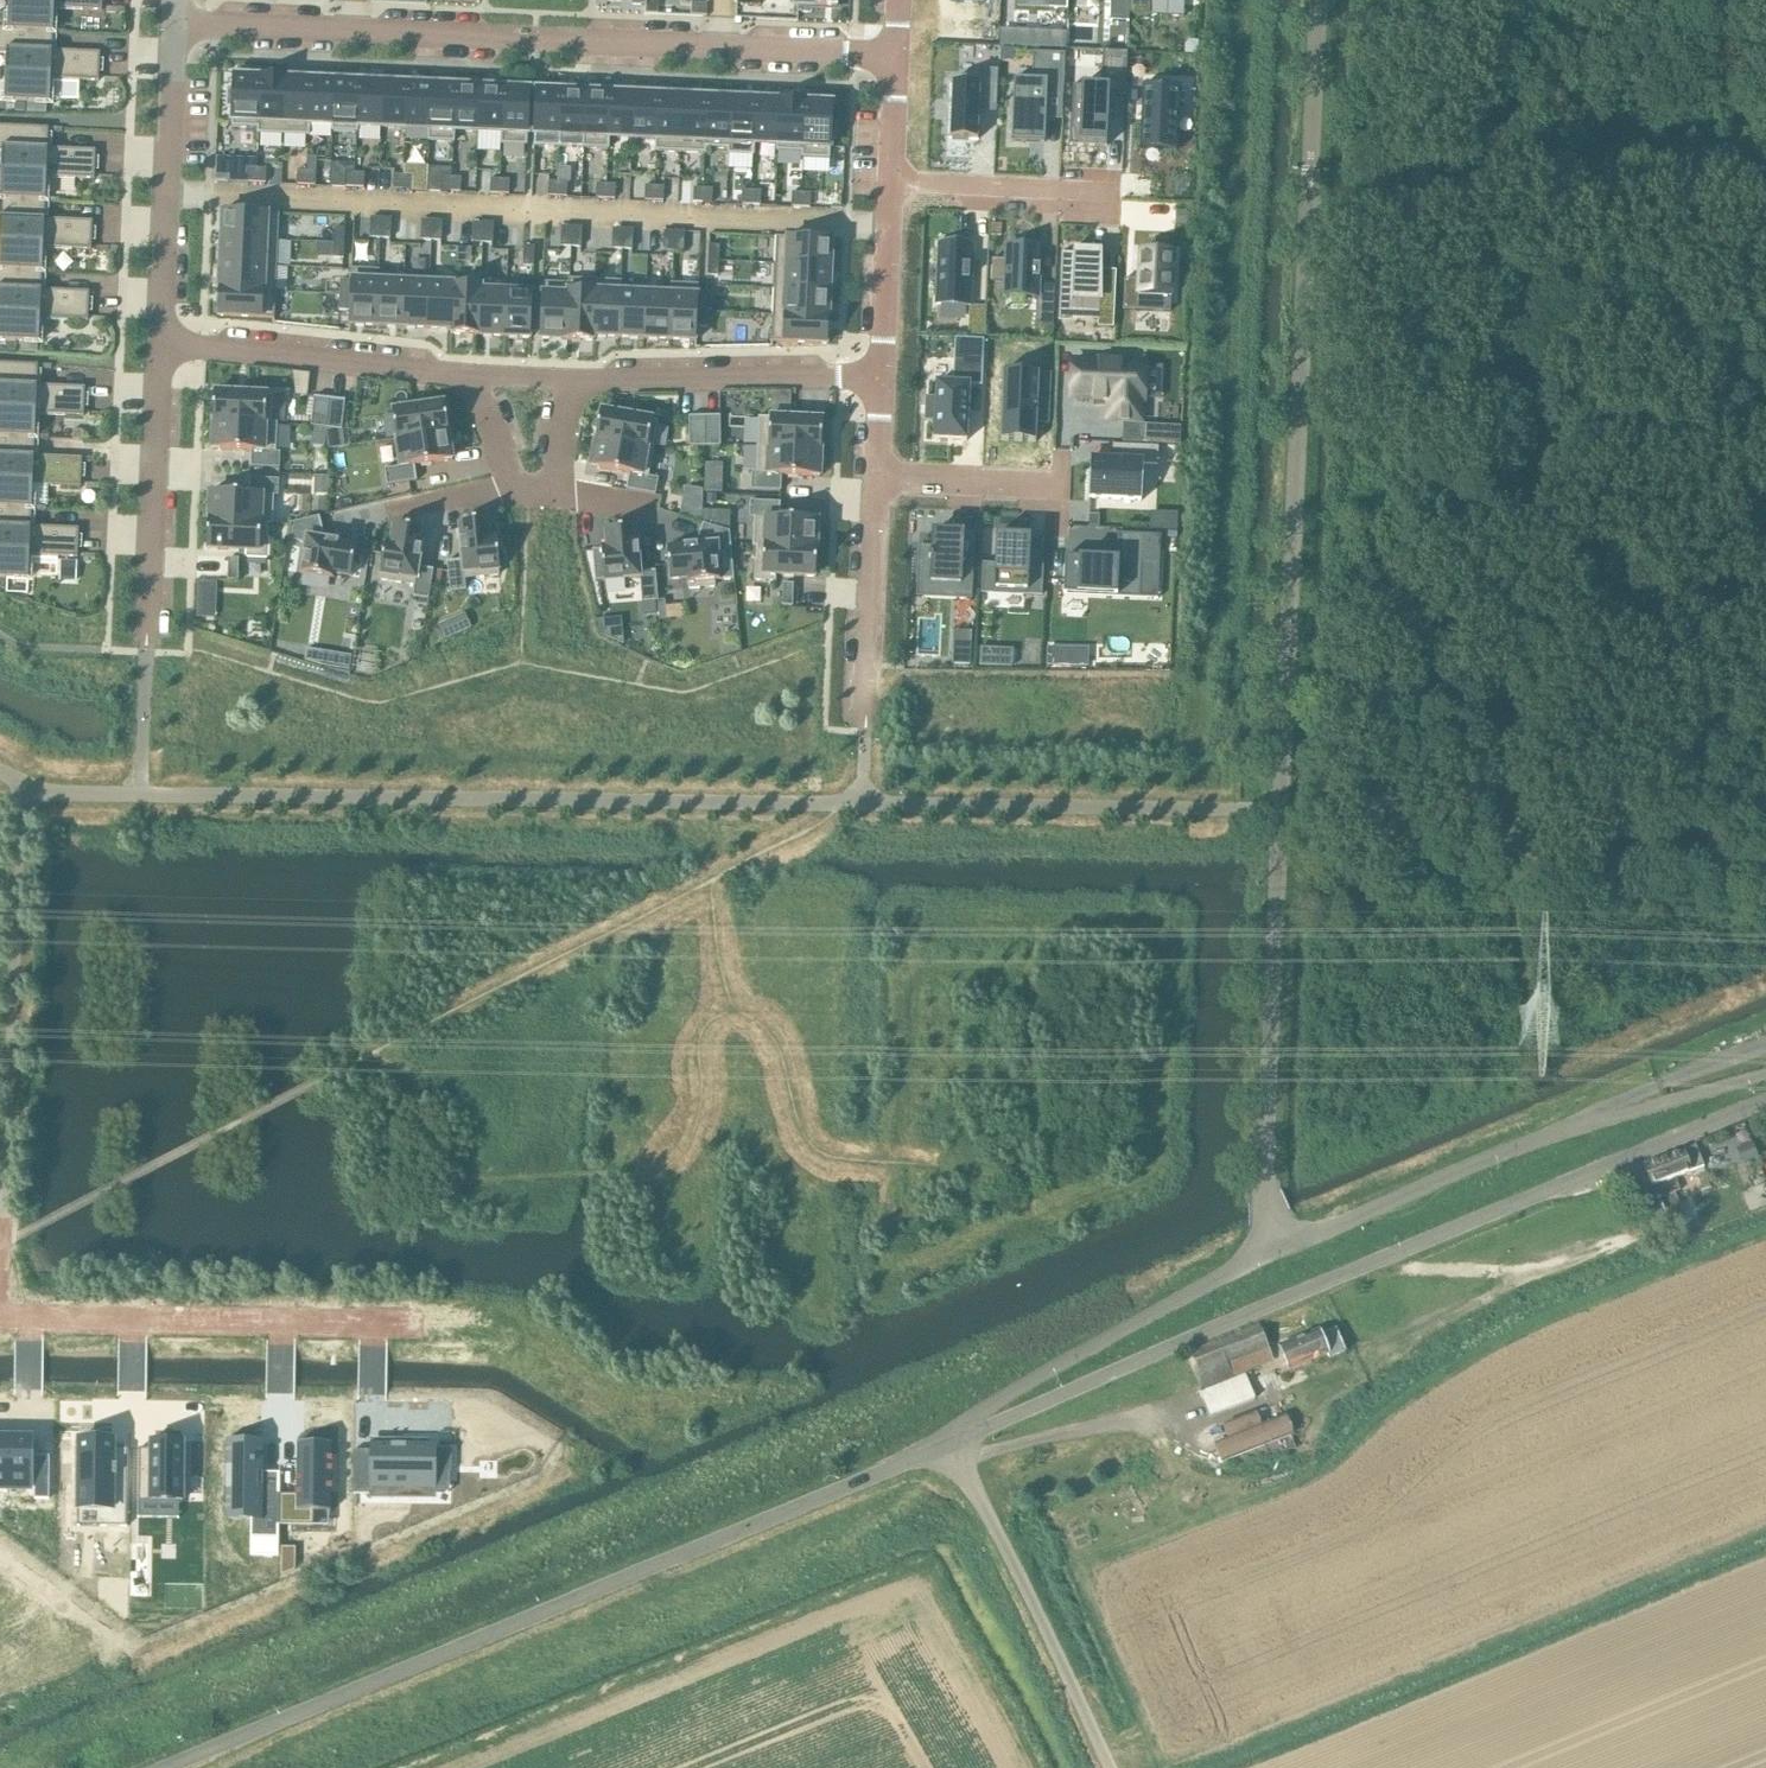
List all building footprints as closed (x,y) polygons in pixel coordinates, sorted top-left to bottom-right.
[(9,7),(8,27),(31,28),(32,0),(9,0),(9,7)] [(31,28),(53,29),(54,8),(102,11),(103,0),(32,0),(31,28)] [(838,0),(794,0),(794,6),(798,6),(797,12),(812,12),(812,7),(837,8),(838,0)] [(1049,8),(1067,9),(1067,10),(1068,0),(1049,0),(1049,8)] [(1110,20),(1129,20),(1129,13),(1130,0),(1111,0),(1110,20)] [(1150,14),(1151,0),(1130,0),(1129,13),(1150,14)] [(7,53),(6,83),(6,101),(28,102),(30,50),(52,50),(53,29),(31,28),(8,27),(2,27),(0,27),(0,53),(7,53)] [(30,50),(28,102),(50,103),(51,79),(99,81),(100,53),(52,50),(30,50)] [(1073,85),(1070,145),(1107,146),(1108,119),(1109,105),(1109,95),(1126,96),(1128,52),(1103,50),(1101,86),(1073,85)] [(1065,54),(1033,52),(1032,80),(1015,80),(1012,140),(1045,142),(1046,119),(1047,96),(1062,97),(1063,97),(1065,54)] [(952,81),(950,138),(978,139),(979,106),(996,107),(998,69),(979,68),(979,82),(952,81)] [(228,90),(227,106),(233,106),(232,126),(258,127),(258,133),(259,133),(261,77),(234,76),(234,90),(228,90)] [(261,77),(259,133),(284,134),(287,78),(261,77)] [(287,78),(284,134),(309,135),(311,79),(287,78)] [(311,79),(309,135),(310,124),(332,125),(332,131),(333,131),(335,80),(311,79)] [(335,80),(333,131),(357,132),(359,81),(335,80)] [(359,81),(357,132),(358,132),(358,126),(382,127),(384,83),(359,81)] [(384,83),(382,127),(406,128),(408,84),(384,83)] [(408,84),(406,128),(429,129),(428,141),(430,141),(432,85),(408,84)] [(432,85),(430,141),(454,142),(456,86),(432,85)] [(1179,89),(1145,87),(1145,86),(1143,85),(1140,148),(1141,148),(1141,146),(1176,148),(1176,149),(1177,150),(1181,87),(1179,87),(1179,89)] [(456,86),(454,142),(455,142),(455,130),(478,132),(480,87),(456,86)] [(478,132),(478,150),(501,151),(501,144),(502,144),(505,88),(480,87),(478,132)] [(505,88),(502,144),(527,145),(528,134),(530,89),(505,88)] [(537,89),(535,134),(561,135),(563,91),(537,89)] [(563,91),(561,135),(583,136),(583,148),(585,148),(587,92),(563,91)] [(587,92),(585,148),(608,149),(611,93),(587,92)] [(611,93),(608,149),(609,149),(610,137),(633,138),(635,94),(611,93)] [(635,94),(633,138),(656,140),(655,151),(657,151),(659,95),(635,94)] [(659,95),(657,151),(681,152),(683,96),(659,95)] [(683,96),(681,152),(705,153),(707,97),(683,96)] [(1062,97),(1047,96),(1046,119),(1062,120),(1062,97)] [(707,97),(705,153),(706,153),(706,147),(728,148),(728,154),(729,154),(732,98),(707,97)] [(732,98),(729,154),(753,155),(756,99),(732,98)] [(756,99),(753,155),(754,155),(755,144),(777,145),(776,151),(778,151),(780,100),(756,99)] [(780,100),(778,151),(802,152),(802,157),(803,157),(806,101),(780,100)] [(806,101),(803,157),(830,159),(831,139),(836,139),(837,123),(831,123),(832,103),(806,101)] [(3,151),(1,197),(23,198),(25,147),(48,148),(49,128),(0,126),(0,151),(3,151)] [(25,147),(23,198),(46,199),(47,177),(95,179),(96,150),(48,148),(25,147)] [(256,183),(257,169),(248,169),(247,183),(256,183)] [(257,169),(256,183),(266,184),(266,169),(257,169)] [(306,186),(307,171),(297,171),(297,185),(306,186)] [(307,171),(306,186),(316,186),(316,172),(307,171)] [(355,188),(355,173),(346,173),(345,187),(355,188)] [(355,173),(355,188),(364,188),(365,174),(355,173)] [(403,190),(404,176),(394,175),(393,190),(403,190)] [(404,176),(403,190),(412,190),(413,176),(404,176)] [(451,192),(452,178),(442,177),(442,192),(451,192)] [(452,178),(451,192),(461,193),(461,178),(452,178)] [(500,194),(500,180),(491,180),(490,194),(500,194)] [(500,180),(500,194),(509,195),(510,180),(500,180)] [(558,197),(558,183),(549,182),(548,197),(558,197)] [(558,183),(558,197),(567,197),(568,183),(558,183)] [(606,199),(606,185),(597,184),(596,199),(606,199)] [(606,185),(606,199),(615,199),(616,185),(606,185)] [(654,201),(655,187),(645,187),(645,201),(654,201)] [(655,187),(654,201),(664,202),(664,187),(655,187)] [(703,203),(703,189),(694,189),(693,203),(703,203)] [(703,189),(703,203),(712,204),(713,190),(703,189)] [(751,206),(752,191),(742,191),(742,205),(751,206)] [(752,191),(751,206),(760,206),(761,192),(752,191)] [(801,208),(801,194),(792,193),(791,207),(801,208)] [(801,194),(801,208),(810,208),(811,194),(801,194)] [(20,268),(22,218),(45,219),(46,199),(23,198),(1,197),(0,197),(0,267),(20,268)] [(223,211),(222,237),(278,240),(279,213),(268,213),(223,211)] [(1176,211),(1175,224),(1188,224),(1189,212),(1176,211)] [(22,218),(20,268),(43,269),(44,248),(91,250),(93,221),(45,219),(22,218)] [(370,222),(370,237),(380,238),(381,218),(371,218),(370,222)] [(381,218),(380,238),(391,238),(391,223),(392,218),(381,218)] [(422,225),(421,240),(431,240),(432,220),(422,220),(422,225)] [(432,220),(431,240),(442,240),(442,225),(443,221),(432,220)] [(473,227),(472,242),(482,243),(483,223),(473,222),(473,227)] [(483,223),(482,243),(493,243),(494,228),(494,223),(483,223)] [(561,231),(561,246),(571,246),(572,226),(562,226),(561,231)] [(572,226),(571,246),(581,247),(582,232),(582,227),(572,226)] [(335,228),(334,243),(344,243),(345,228),(335,228)] [(613,233),(612,248),(622,249),(623,229),(613,228),(613,233)] [(623,229),(622,249),(633,249),(633,234),(633,229),(623,229)] [(664,235),(663,251),(674,251),(674,231),(664,231),(664,235)] [(674,231),(674,251),(684,252),(684,236),(685,232),(674,231)] [(776,236),(775,263),(831,265),(832,239),(788,237),(776,236)] [(222,237),(221,263),(277,266),(278,240),(222,237)] [(317,243),(317,257),(333,258),(344,258),(344,243),(334,243),(317,243)] [(940,243),(937,304),(970,306),(972,258),(973,244),(940,243)] [(709,245),(709,259),(719,259),(720,246),(709,245)] [(992,259),(991,280),(1006,281),(1005,295),(1038,297),(1037,309),(1054,310),(1055,284),(1038,284),(1039,275),(1040,247),(1007,245),(1007,260),(992,259)] [(524,250),(523,265),(534,266),(535,251),(535,246),(524,246),(524,250)] [(1062,253),(1059,316),(1061,316),(1061,317),(1064,317),(1064,316),(1094,317),(1093,318),(1097,318),(1098,318),(1098,327),(1113,328),(1114,295),(1100,294),(1102,250),(1074,248),(1073,253),(1062,253)] [(1125,279),(1124,309),(1170,311),(1173,253),(1141,251),(1139,280),(1125,279)] [(709,259),(708,275),(718,276),(719,259),(709,259)] [(221,263),(219,289),(276,291),(277,266),(221,263)] [(775,263),(774,287),(830,290),(831,265),(775,263)] [(17,341),(19,289),(42,290),(43,269),(20,268),(0,267),(0,341),(17,341)] [(350,310),(349,324),(364,325),(376,326),(379,269),(352,268),(351,280),(351,295),(350,310)] [(379,269),(376,326),(388,326),(396,327),(402,327),(404,276),(380,275),(380,269),(379,269)] [(404,276),(402,327),(416,328),(427,328),(429,277),(404,276)] [(429,277),(427,328),(452,329),(451,334),(452,334),(455,284),(430,283),(431,278),(429,277)] [(542,305),(540,338),(553,339),(561,339),(567,339),(570,278),(568,278),(568,283),(543,282),(542,287),(542,293),(542,305)] [(570,278),(567,339),(572,340),(581,340),(590,340),(593,279),(570,278)] [(593,279),(590,340),(593,341),(594,336),(598,336),(606,337),(618,337),(620,280),(593,279)] [(341,280),(340,295),(351,295),(351,280),(341,280)] [(620,280),(618,337),(630,338),(638,338),(644,338),(646,287),(622,286),(622,281),(620,280)] [(646,287),(644,338),(649,339),(658,339),(671,340),(674,283),(671,283),(670,289),(646,287)] [(674,283),(671,340),(681,340),(690,341),(696,341),(696,338),(697,326),(698,311),(698,296),(699,284),(681,283),(674,283)] [(455,284),(452,334),(465,335),(473,335),(478,335),(481,285),(455,284)] [(481,285),(478,335),(484,335),(492,336),(504,336),(507,286),(505,286),(505,291),(482,290),(482,285),(481,285)] [(507,286),(504,336),(518,337),(531,337),(533,293),(533,287),(507,286)] [(774,287),(773,314),(829,316),(830,290),(774,287)] [(19,289),(17,341),(39,343),(40,318),(88,321),(89,292),(42,290),(19,289)] [(219,289),(218,316),(263,318),(275,318),(275,307),(276,291),(219,289)] [(340,295),(339,310),(350,310),(351,295),(340,295)] [(698,296),(698,311),(708,311),(709,296),(698,296)] [(970,306),(969,317),(986,318),(986,307),(970,306)] [(1054,310),(1037,309),(1036,325),(1053,326),(1054,310)] [(698,311),(697,326),(708,326),(708,311),(698,311)] [(771,338),(771,341),(783,342),(790,342),(828,344),(829,316),(773,314),(771,338)] [(926,397),(925,420),(934,421),(934,439),(967,441),(969,385),(981,386),(983,340),(955,338),(953,383),(936,382),(936,397),(926,397)] [(1074,360),(1072,397),(1095,398),(1109,399),(1109,405),(1108,419),(1141,420),(1141,417),(1142,398),(1146,398),(1152,398),(1160,398),(1162,367),(1145,366),(1145,364),(1124,363),(1124,358),(1097,357),(1097,361),(1074,360)] [(13,434),(15,384),(37,385),(38,366),(38,365),(0,363),(0,434),(13,434)] [(1003,372),(1000,440),(1036,442),(1037,423),(1049,423),(1051,374),(1003,372)] [(15,384),(13,434),(35,435),(36,414),(84,416),(85,387),(37,385),(15,384)] [(215,401),(214,421),(278,424),(278,422),(272,422),(273,402),(273,395),(215,391),(215,401)] [(314,403),(311,426),(326,428),(330,398),(315,396),(314,403)] [(330,398),(326,428),(327,428),(342,430),(345,404),(345,400),(330,398)] [(416,407),(393,411),(397,438),(449,431),(445,409),(445,403),(434,405),(416,407)] [(603,418),(599,436),(654,448),(658,422),(659,421),(604,411),(603,418)] [(705,416),(689,416),(689,424),(690,445),(705,445),(705,416)] [(720,416),(705,416),(705,445),(721,445),(720,425),(720,416)] [(758,428),(757,446),(821,449),(821,448),(822,437),(822,431),(823,420),(759,417),(758,428)] [(214,421),(212,450),(244,451),(250,452),(249,466),(280,468),(281,452),(276,451),(277,441),(278,424),(214,421)] [(1157,430),(1157,444),(1168,444),(1180,445),(1180,427),(1161,426),(1157,426),(1157,430)] [(74,430),(73,439),(82,440),(82,430),(74,430)] [(401,467),(385,469),(385,470),(387,485),(417,481),(415,465),(422,464),(432,463),(453,459),(449,432),(449,431),(397,438),(401,467)] [(10,505),(12,455),(34,456),(35,435),(13,434),(0,434),(0,505),(10,505)] [(599,436),(591,467),(613,471),(623,472),(629,473),(626,489),(643,492),(656,494),(659,479),(649,476),(654,448),(599,436)] [(1091,458),(1089,498),(1091,498),(1142,500),(1144,464),(1158,464),(1159,447),(1145,446),(1123,445),(1122,459),(1112,459),(1091,458)] [(756,472),(752,472),(752,489),(781,491),(782,475),(820,477),(821,449),(757,446),(756,472)] [(12,455),(10,505),(32,506),(33,485),(81,487),(81,474),(82,458),(34,456),(12,455)] [(211,489),(209,520),(273,523),(274,504),(274,494),(279,494),(279,479),(249,477),(248,491),(211,489)] [(751,501),(750,517),(754,517),(753,544),(817,547),(818,519),(780,518),(780,502),(751,501)] [(6,578),(9,526),(31,527),(32,506),(10,505),(0,505),(0,578),(6,578)] [(291,523),(288,540),(307,543),(302,573),(333,578),(333,573),(351,576),(356,546),(322,540),(324,532),(320,516),(291,523)] [(209,520),(207,548),(246,549),(246,557),(267,557),(268,524),(273,525),(273,523),(209,520)] [(463,560),(447,561),(450,591),(466,589),(465,578),(479,577),(499,575),(498,569),(500,569),(499,560),(497,538),(492,538),(490,520),(459,524),(463,560)] [(699,546),(668,548),(670,579),(688,577),(689,582),(689,588),(715,586),(714,581),(720,580),(734,579),(732,555),(730,532),(703,523),(698,539),(699,546)] [(381,573),(381,574),(382,574),(381,580),(401,583),(415,585),(413,596),(429,599),(434,569),(418,567),(421,548),(423,537),(424,531),(394,525),(390,543),(386,543),(381,573)] [(9,526),(6,578),(29,579),(30,555),(78,557),(79,529),(31,527),(9,526)] [(607,549),(602,549),(604,579),(605,580),(629,578),(640,577),(641,589),(642,602),(658,600),(655,570),(640,572),(637,533),(636,528),(635,528),(605,531),(607,549)] [(963,533),(933,532),(932,546),(919,546),(918,583),(958,585),(958,591),(972,591),(973,557),(962,557),(963,533)] [(1065,556),(1064,594),(1113,597),(1155,598),(1158,599),(1158,597),(1160,568),(1160,563),(1161,541),(1161,535),(1119,533),(1119,538),(1118,560),(1070,557),(1065,556)] [(984,563),(982,587),(995,587),(1023,589),(1023,594),(1042,595),(1042,594),(1043,554),(1030,553),(1030,545),(1031,536),(996,535),(995,563),(995,564),(984,563)] [(753,544),(753,546),(757,546),(755,580),(771,580),(775,581),(775,575),(816,577),(817,548),(817,547),(753,544)] [(229,558),(228,580),(238,581),(239,558),(229,558)] [(66,562),(65,579),(76,580),(76,563),(66,562)] [(218,582),(199,581),(197,616),(217,617),(218,582)] [(783,583),(783,606),(793,606),(794,584),(783,583)] [(954,630),(953,663),(971,664),(972,631),(954,630)] [(1088,646),(1048,645),(1047,664),(1087,665),(1088,646)] [(980,647),(979,665),(1013,666),(1014,649),(980,647)] [(1695,1145),(1684,1149),(1645,1164),(1657,1197),(1645,1203),(1653,1225),(1668,1219),(1664,1207),(1680,1201),(1677,1192),(1681,1191),(1675,1176),(1692,1169),(1691,1167),(1702,1163),(1695,1145)] [(1269,1346),(1259,1323),(1203,1346),(1188,1353),(1202,1390),(1211,1414),(1255,1396),(1245,1372),(1274,1360),(1268,1347),(1269,1346)] [(1280,1345),(1290,1371),(1312,1362),(1311,1359),(1327,1353),(1330,1358),(1346,1351),(1341,1339),(1336,1328),(1322,1334),(1320,1329),(1280,1345)] [(1175,1418),(1184,1414),(1181,1407),(1172,1410),(1175,1418)] [(79,1439),(78,1526),(127,1526),(128,1447),(114,1447),(114,1440),(79,1439)] [(234,1490),(227,1490),(227,1518),(252,1519),(251,1556),(278,1556),(279,1525),(279,1471),(263,1471),(263,1442),(233,1442),(229,1442),(229,1439),(227,1439),(227,1466),(234,1466),(234,1490)] [(354,1450),(353,1493),(370,1493),(370,1498),(392,1498),(392,1491),(432,1492),(432,1471),(450,1471),(451,1471),(452,1450),(433,1449),(433,1445),(429,1444),(429,1440),(409,1439),(409,1444),(371,1444),(370,1450),(354,1450)] [(35,1488),(34,1499),(49,1499),(50,1456),(32,1456),(32,1440),(0,1440),(0,1487),(35,1488)] [(139,1448),(138,1517),(179,1518),(179,1501),(183,1501),(184,1441),(151,1440),(151,1448),(139,1448)] [(279,1471),(279,1525),(329,1526),(329,1511),(331,1511),(332,1444),(298,1444),(297,1469),(281,1469),(281,1471),(279,1471)] [(113,1596),(113,1607),(127,1607),(127,1596),(113,1596)]
